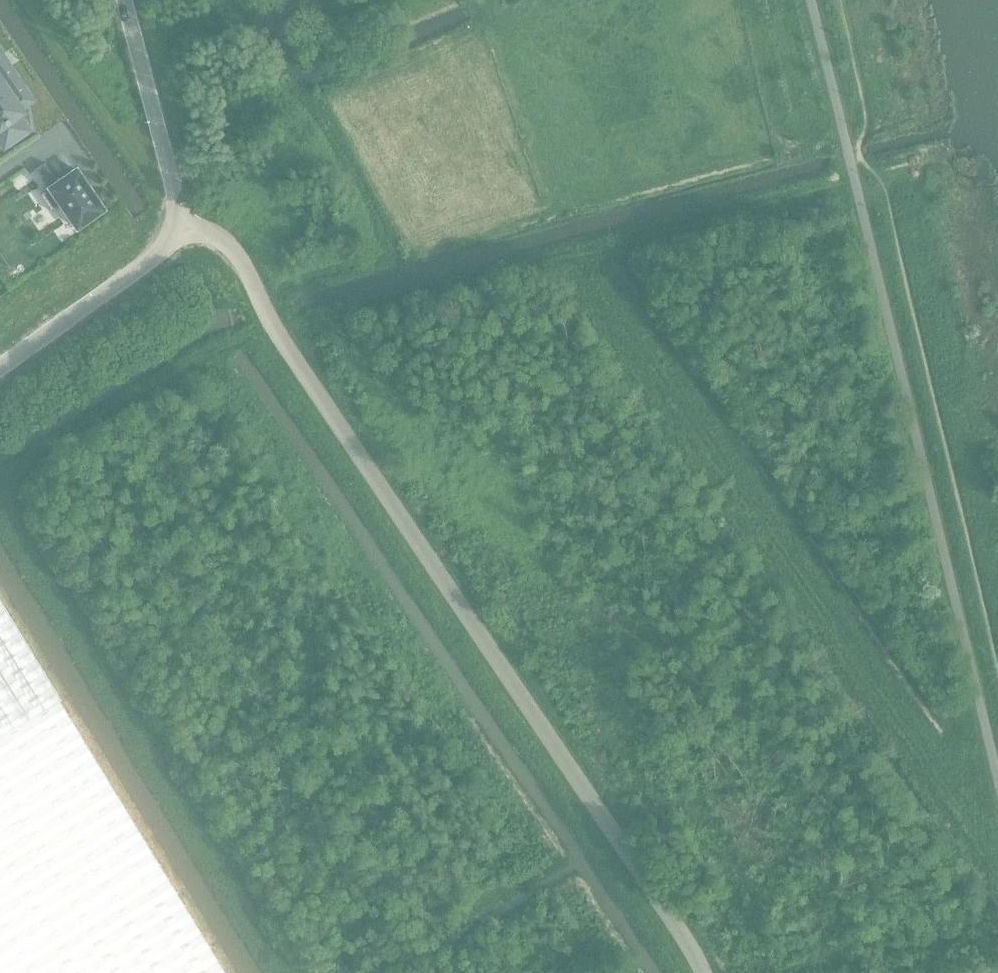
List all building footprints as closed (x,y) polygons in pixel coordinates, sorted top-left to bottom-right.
[(5,145),(28,129),(18,115),(23,111),(20,107),(14,98),(25,90),(0,53),(0,137),(5,145)] [(44,162),(35,169),(48,189),(41,194),(52,211),(62,204),(77,227),(104,209),(94,194),(87,184),(77,169),(58,182),(44,162)] [(60,699),(0,600),(0,972),(227,972),(60,699)]
